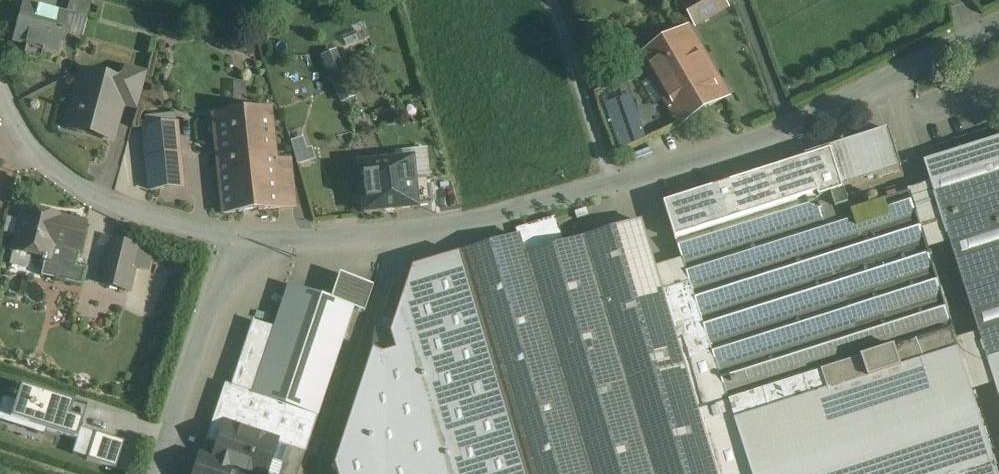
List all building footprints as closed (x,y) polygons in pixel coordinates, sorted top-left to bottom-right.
[(66,16),(67,16),(63,33),(82,38),(92,0),(70,0),(66,16)] [(684,5),(696,25),(727,7),(723,0),(692,0),(684,5)] [(66,16),(23,4),(13,41),(57,53),(63,33),(67,16),(66,16)] [(688,30),(641,57),(680,125),(728,97),(688,30)] [(353,95),(335,54),(322,59),(340,101),(353,95)] [(146,74),(124,69),(121,83),(119,104),(137,109),(146,74)] [(121,83),(85,74),(80,92),(76,91),(71,111),(77,113),(73,127),(76,133),(83,135),(89,131),(112,137),(118,116),(116,115),(119,104),(121,83)] [(269,110),(213,116),(223,214),(279,208),(277,189),(274,159),(269,110)] [(176,124),(144,127),(150,191),(182,188),(176,124)] [(890,131),(865,139),(877,178),(902,170),(890,131)] [(865,139),(830,150),(834,164),(844,189),(877,178),(865,139)] [(925,163),(943,215),(944,215),(973,308),(988,361),(998,357),(998,139),(925,163)] [(809,159),(665,205),(676,241),(677,241),(834,203),(842,228),(855,224),(852,215),(844,189),(834,164),(830,150),(808,157),(809,159)] [(288,158),(274,159),(277,189),(291,188),(288,158)] [(411,159),(358,164),(363,214),(416,208),(416,207),(413,182),(411,159)] [(429,180),(413,182),(416,207),(432,206),(429,180)] [(677,241),(683,262),(702,322),(729,404),(730,403),(736,422),(752,473),(973,473),(996,466),(959,352),(953,332),(949,316),(919,223),(910,196),(852,215),(855,224),(842,228),(834,203),(677,241)] [(86,224),(22,209),(12,252),(31,257),(44,260),(47,246),(63,249),(55,280),(80,286),(84,269),(76,268),(79,253),(78,253),(86,224)] [(944,215),(943,215),(919,223),(949,316),(973,308),(944,215)] [(527,258),(590,473),(654,473),(620,361),(679,343),(657,270),(643,223),(527,258)] [(415,269),(393,336),(398,352),(385,356),(371,351),(332,468),(334,473),(590,473),(527,258),(521,238),(415,269)] [(139,249),(111,242),(101,285),(128,291),(139,249)] [(31,257),(12,252),(7,271),(26,276),(31,257)] [(702,322),(683,262),(657,270),(679,343),(718,473),(752,473),(736,422),(730,403),(729,404),(702,322)] [(373,287),(338,275),(329,302),(352,310),(364,313),(373,287)] [(329,302),(287,288),(273,329),(253,323),(231,388),(317,416),(352,310),(329,302)] [(679,343),(620,361),(654,473),(718,473),(679,343)] [(988,361),(998,396),(998,357),(988,361)] [(74,404),(20,387),(10,420),(77,441),(83,421),(69,417),(74,404)] [(317,416),(231,388),(229,397),(222,395),(206,442),(218,446),(224,427),(274,444),(304,453),(317,416)] [(224,427),(218,446),(225,448),(220,464),(213,462),(212,463),(229,469),(245,473),(264,473),(268,462),(274,444),(224,427)] [(274,444),(268,462),(281,466),(278,473),(298,473),(304,453),(274,444)] [(200,457),(195,473),(228,473),(229,469),(212,463),(213,462),(200,457)]
